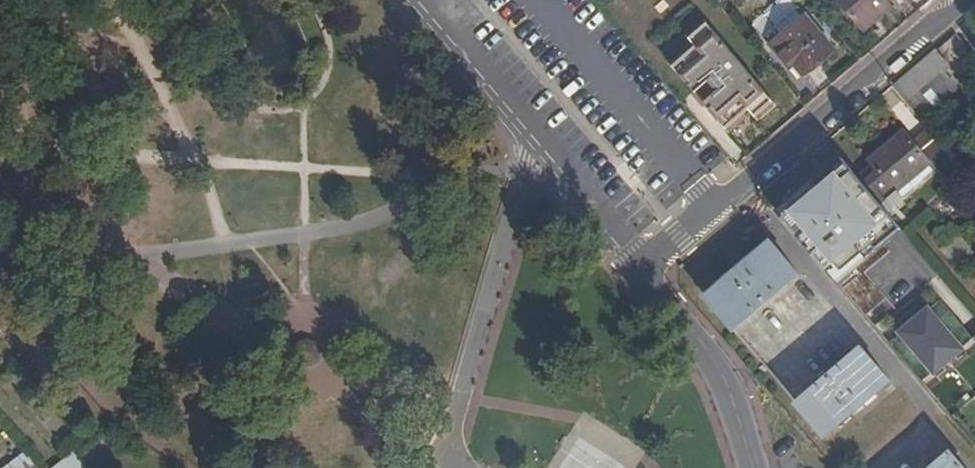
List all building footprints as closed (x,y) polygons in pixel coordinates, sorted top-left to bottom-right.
[(865,30),(893,6),(888,0),(841,0),(865,30)] [(804,14),(802,15),(797,9),(776,28),(781,33),(769,43),(785,63),(791,59),(800,70),(805,70),(832,48),(804,14)] [(712,27),(705,19),(688,33),(694,42),(712,27)] [(708,112),(711,109),(722,124),(745,104),(752,112),(770,96),(712,27),(694,42),(700,49),(677,68),(693,88),(690,90),(708,112)] [(700,49),(694,42),(671,61),(677,68),(700,49)] [(947,64),(934,49),(890,86),(912,113),(953,78),(943,67),(947,64)] [(777,104),(770,96),(752,112),(759,120),(777,104)] [(752,112),(745,104),(722,124),(729,132),(752,112)] [(867,161),(872,167),(858,178),(888,212),(905,198),(898,189),(930,162),(941,176),(952,188),(967,175),(956,163),(935,138),(922,149),(916,142),(905,129),(867,161)] [(916,142),(922,149),(935,138),(928,131),(916,142)] [(902,229),(888,212),(858,178),(840,157),(791,200),(793,204),(780,214),(838,284),(902,229)] [(769,240),(704,295),(732,328),(797,273),(769,240)] [(939,300),(889,342),(921,379),(971,337),(939,300)] [(320,361),(322,356),(322,351),(320,346),(317,342),(312,340),(307,339),(303,340),(298,342),(295,345),(293,349),(292,354),(293,359),(295,363),(298,366),(303,368),(308,369),(313,368),(317,365),(320,361)] [(888,379),(860,346),(795,401),(823,434),(888,379)] [(950,451),(930,467),(964,467),(950,451)]
